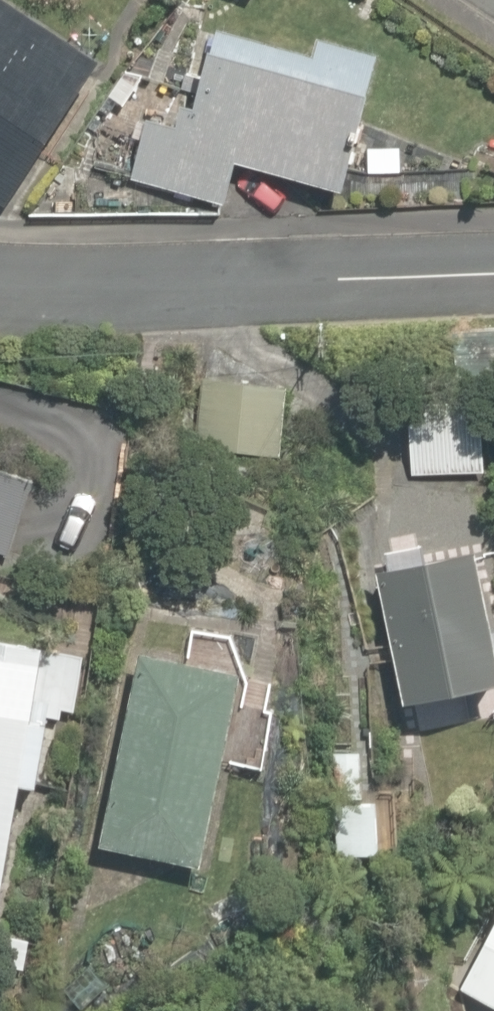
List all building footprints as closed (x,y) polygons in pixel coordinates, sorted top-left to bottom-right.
[(6,202),(102,56),(17,0),(0,0),(0,198),(6,202)] [(133,177),(225,202),(236,160),(343,188),(380,50),(318,34),(314,51),(218,26),(197,107),(182,103),(177,121),(149,114),(133,177)] [(368,172),(399,172),(399,147),(368,147),(368,172)] [(458,356),(493,355),(493,327),(457,328),(458,356)] [(195,445),(278,456),(287,386),(204,376),(195,445)] [(409,400),(412,473),(486,470),(482,397),(409,400)] [(8,553),(34,478),(0,466),(0,550),(8,553)] [(405,698),(493,680),(493,627),(477,546),(378,566),(405,698)] [(45,644),(0,637),(0,915),(45,644)] [(99,842),(202,864),(243,671),(140,649),(99,842)] [(493,1003),(493,923),(462,986),(493,1003)] [(23,963),(27,937),(5,934),(1,960),(23,963)]
